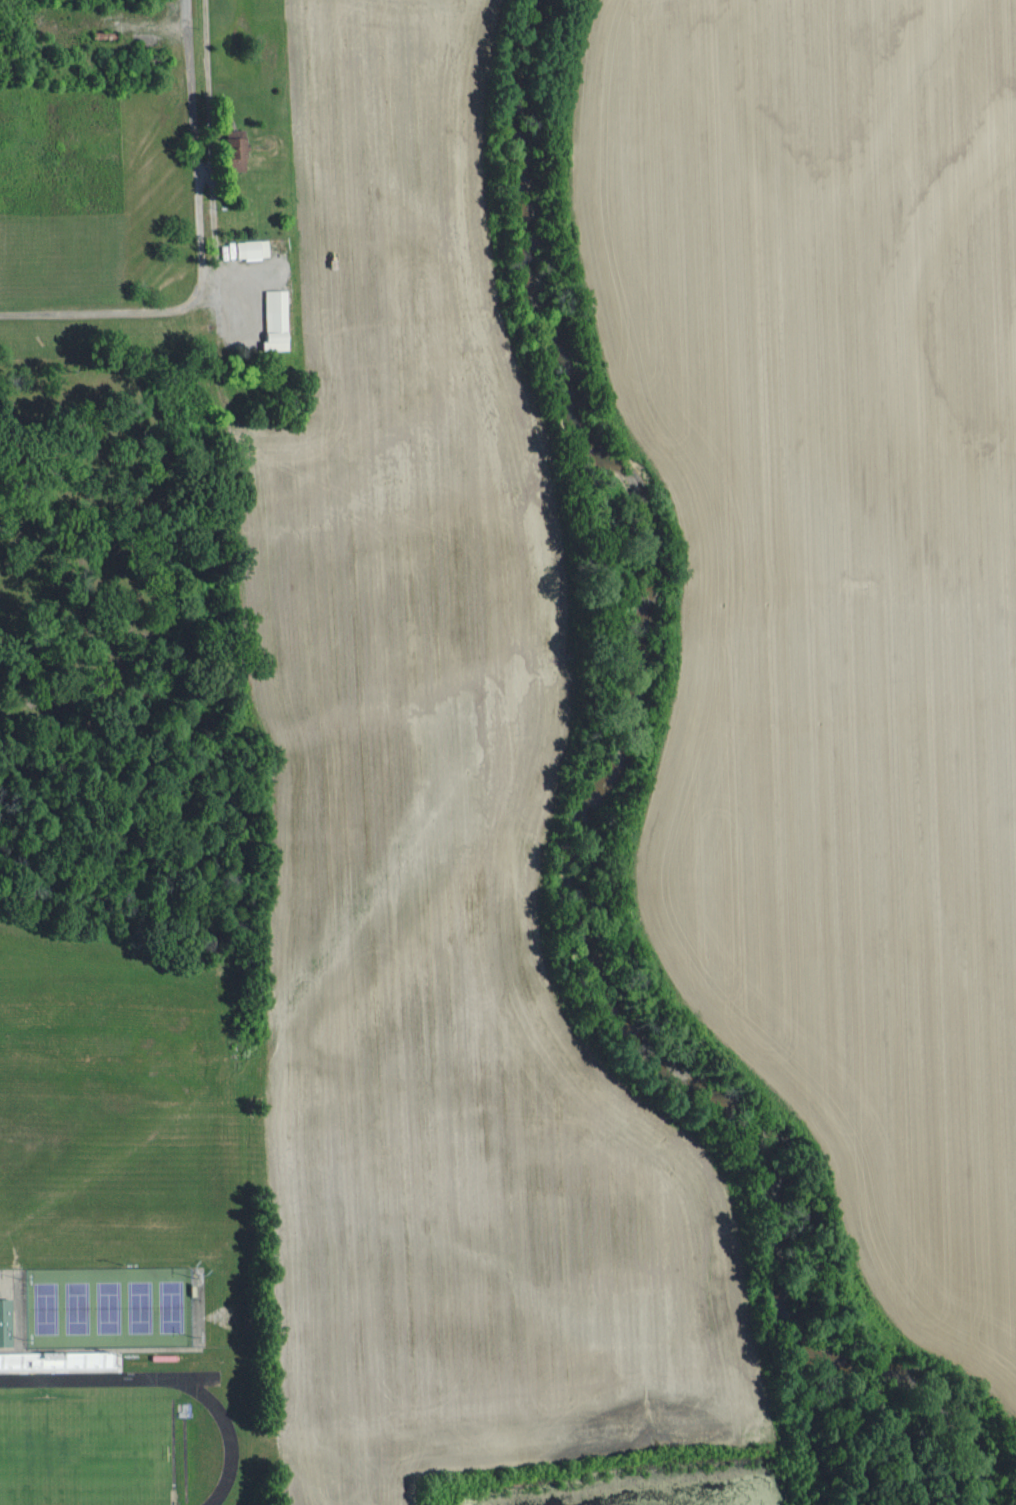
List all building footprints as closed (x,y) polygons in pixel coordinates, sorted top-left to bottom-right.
[(240,128),(220,128),(221,170),(240,170),(240,128)] [(265,257),(265,239),(231,240),(232,258),(265,257)] [(260,289),(261,349),(283,349),(282,288),(260,289)]
